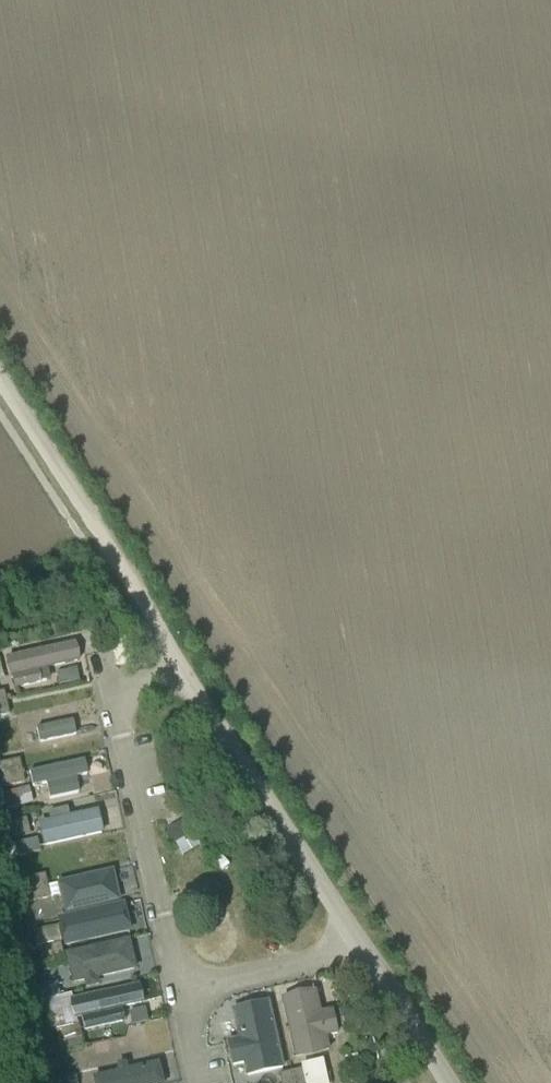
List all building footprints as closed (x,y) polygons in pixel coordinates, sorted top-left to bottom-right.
[(76,640),(7,657),(15,689),(51,681),(48,669),(81,661),(76,640)] [(72,702),(39,709),(42,723),(75,716),(72,702)] [(0,705),(0,716),(9,714),(7,704),(0,705)] [(22,771),(20,759),(0,763),(0,776),(22,771)] [(84,759),(29,771),(33,787),(46,784),(49,799),(80,792),(77,776),(88,773),(84,759)] [(0,776),(0,782),(1,788),(25,783),(22,771),(0,776)] [(30,786),(2,792),(6,810),(34,804),(30,786)] [(50,819),(39,822),(44,846),(104,833),(99,809),(71,816),(69,807),(49,811),(50,819)] [(27,819),(9,823),(12,839),(30,835),(27,819)] [(184,819),(167,829),(181,855),(182,856),(199,846),(184,819)] [(37,839),(9,845),(11,857),(17,856),(17,857),(33,853),(34,853),(40,852),(37,839)] [(114,869),(58,881),(65,914),(121,902),(114,869)] [(45,874),(22,879),(24,891),(36,888),(48,886),(45,874)] [(36,888),(24,891),(27,903),(50,898),(48,886),(36,888)] [(64,948),(133,932),(126,902),(58,917),(64,948)] [(51,929),(34,933),(37,947),(54,943),(51,929)] [(72,984),(138,969),(130,936),(65,951),(72,984)] [(40,959),(52,956),(63,954),(61,942),(54,943),(37,947),(40,959)] [(63,954),(52,956),(40,959),(42,971),(66,966),(63,954)] [(58,980),(41,985),(45,999),(61,995),(58,980)] [(140,984),(70,998),(74,1018),(79,1017),(82,1031),(124,1022),(121,1008),(143,1003),(140,984)] [(320,1016),(315,991),(282,997),(295,1060),(331,1051),(328,1036),(339,1033),(334,1013),(320,1016)] [(271,1000),(232,1008),(239,1037),(226,1040),(232,1067),(244,1064),(247,1077),(286,1068),(271,1000)] [(79,1021),(56,1026),(59,1039),(82,1034),(79,1021)] [(85,1046),(82,1034),(59,1039),(61,1051),(85,1046)] [(93,1077),(94,1082),(165,1082),(160,1061),(129,1068),(127,1061),(117,1063),(118,1071),(93,1077)] [(291,1072),(293,1082),(307,1082),(304,1069),(291,1072)] [(280,1074),(281,1082),(293,1082),(291,1072),(280,1074)] [(67,1075),(69,1082),(79,1082),(76,1073),(67,1075)]
